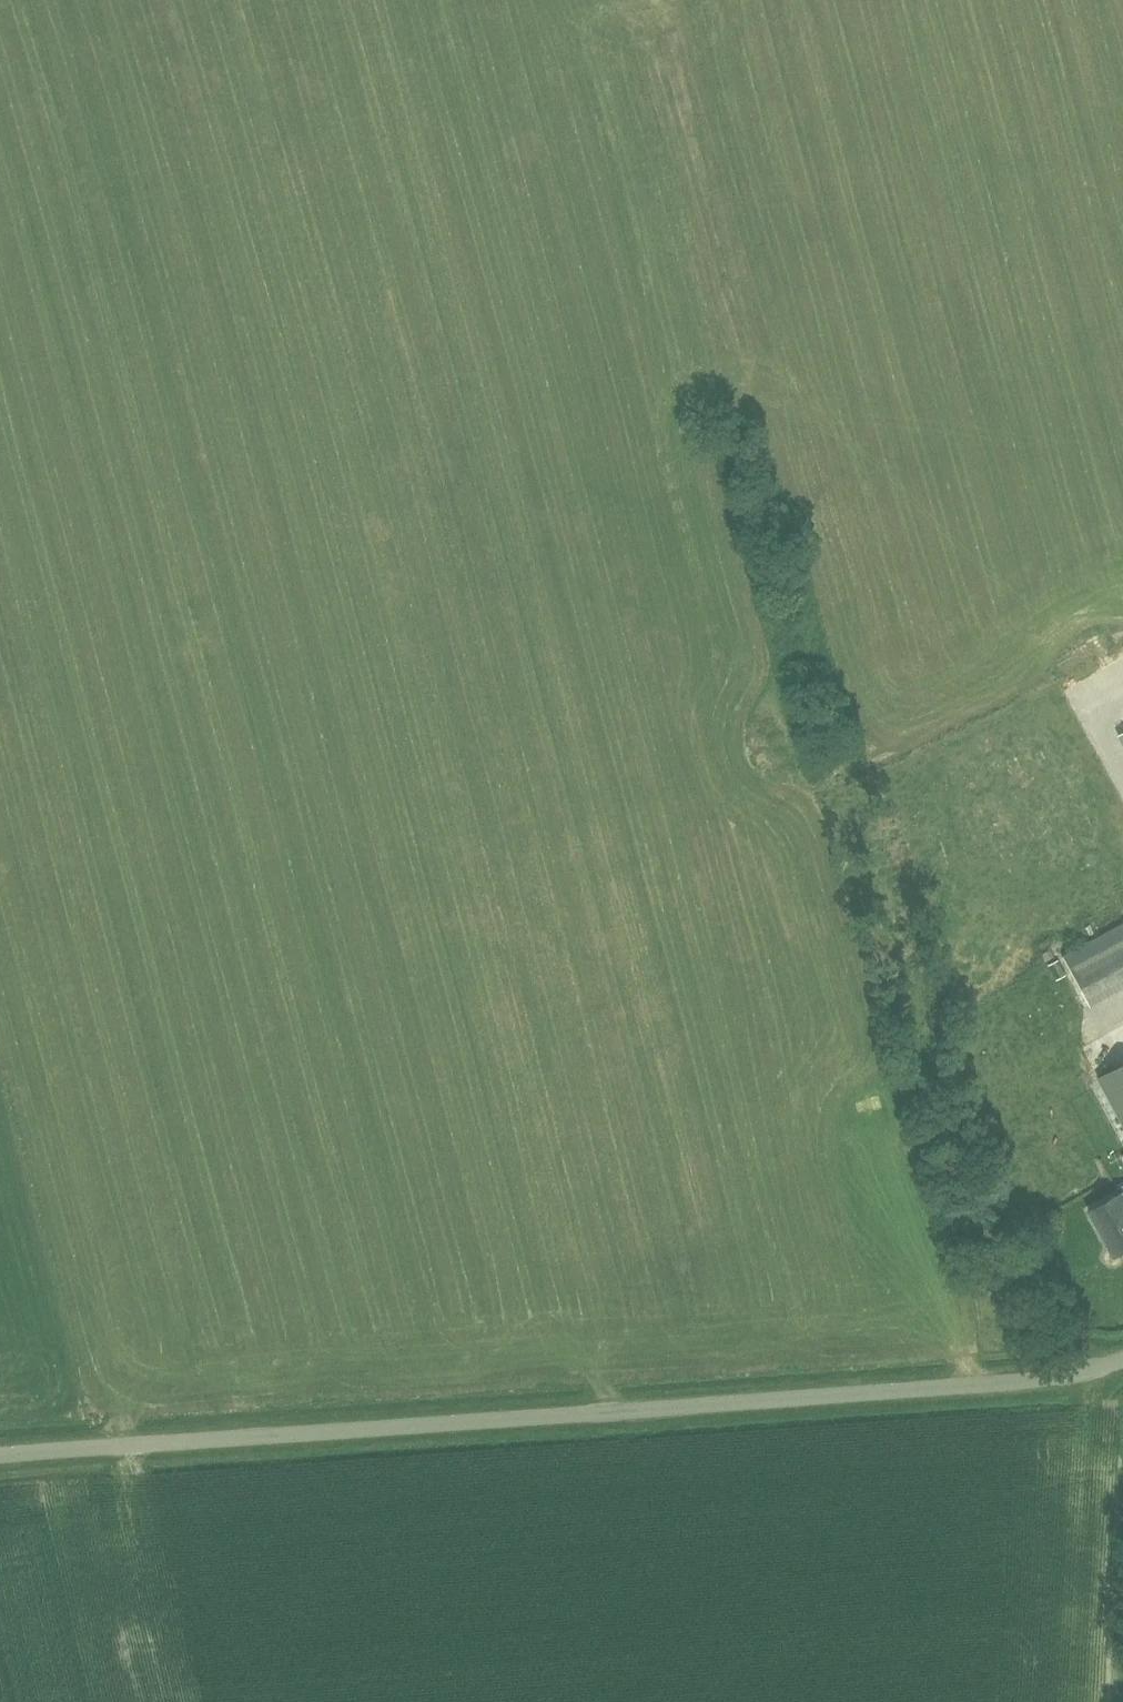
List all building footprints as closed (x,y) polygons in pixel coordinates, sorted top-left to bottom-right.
[(1087,1004),(1122,985),(1122,923),(1062,956),(1087,1004)] [(1097,1078),(1122,1126),(1122,1064),(1097,1078)] [(1119,1194),(1088,1211),(1112,1256),(1122,1250),(1122,1201),(1119,1194)]
